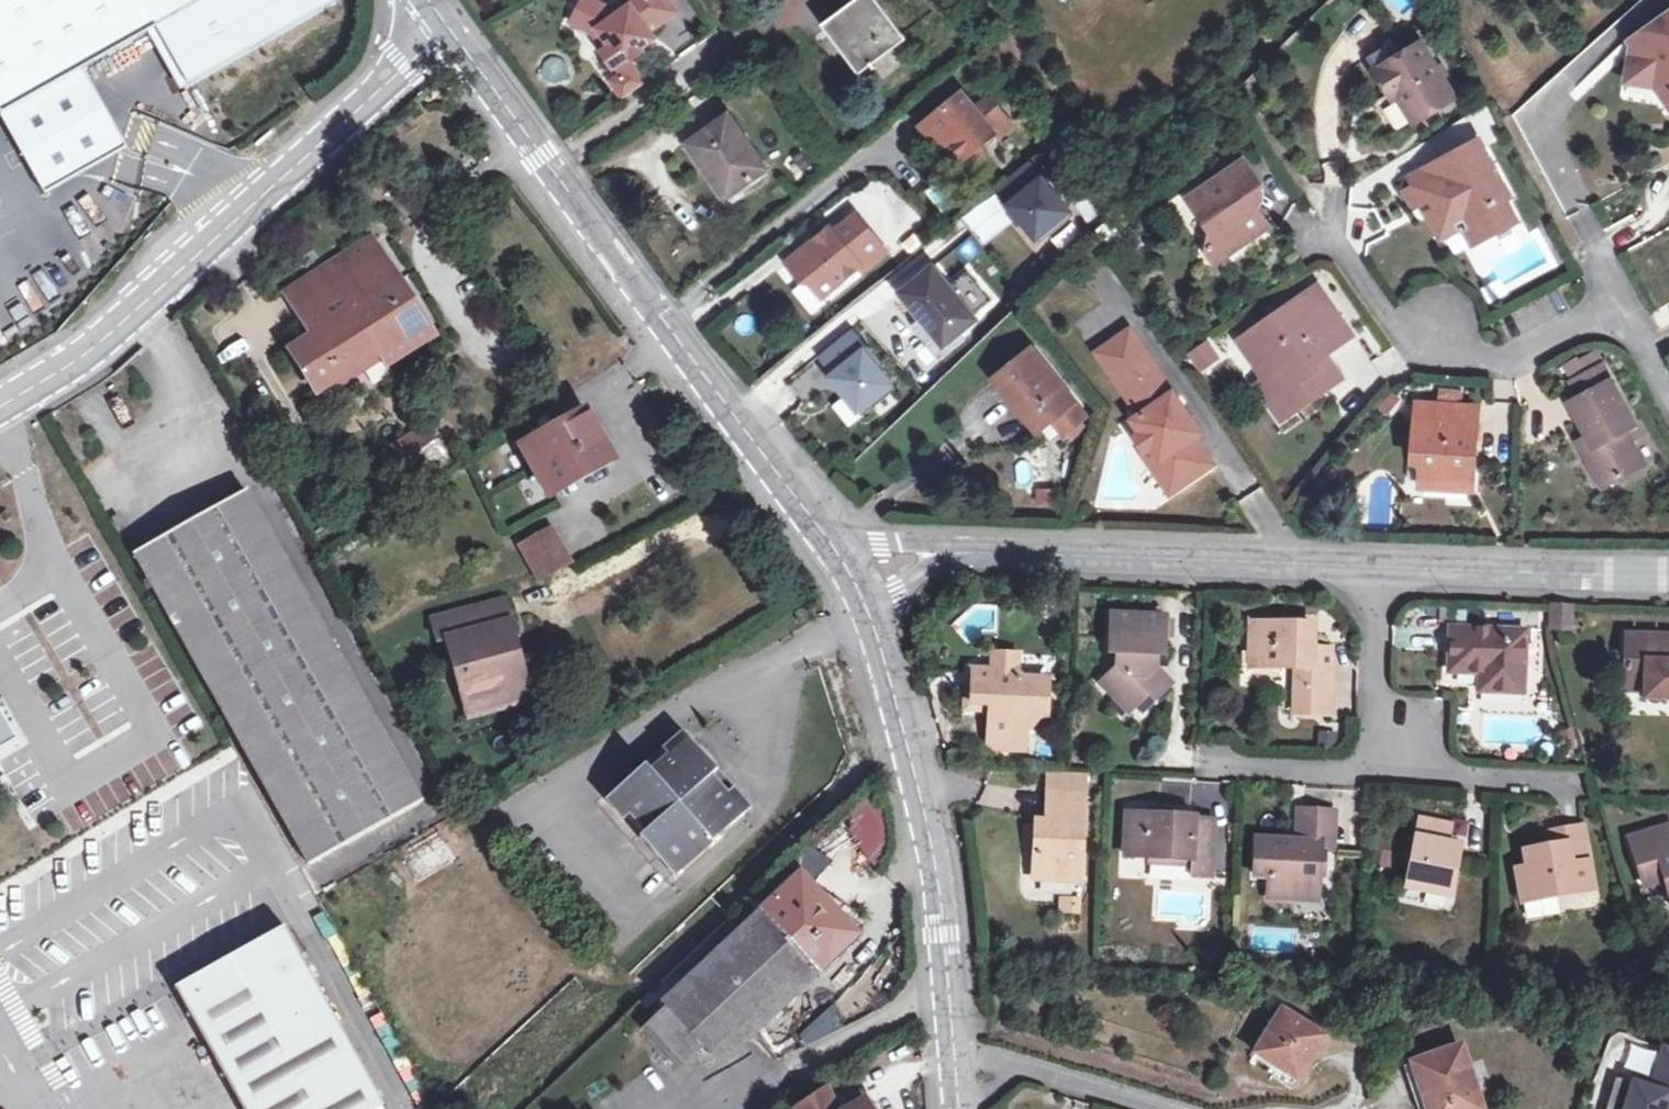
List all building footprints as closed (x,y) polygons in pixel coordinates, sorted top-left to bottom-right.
[(4,117),(86,72),(147,38),(178,98),(341,5),(339,0),(0,0),(0,109),(4,117)] [(653,31),(679,12),(671,0),(630,0),(615,11),(594,0),(586,0),(575,24),(596,34),(601,30),(613,47),(607,51),(605,52),(616,68),(630,58),(633,57),(634,59),(645,51),(643,49),(638,42),(653,31)] [(827,26),(862,73),(908,39),(878,0),(861,0),(827,26)] [(1651,37),(1656,43),(1668,34),(1668,23),(1651,37)] [(613,47),(601,30),(596,34),(607,51),(613,47)] [(658,38),(653,31),(638,42),(643,49),(658,38)] [(1656,43),(1657,45),(1647,51),(1636,50),(1628,86),(1656,89),(1668,91),(1668,34),(1656,43)] [(1395,46),(1368,62),(1388,95),(1395,91),(1400,99),(1414,123),(1455,97),(1423,44),(1401,57),(1395,46)] [(616,68),(626,82),(640,72),(630,58),(616,68)] [(86,72),(4,117),(31,164),(49,197),(131,152),(111,117),(86,72)] [(626,82),(613,91),(622,103),(648,83),(640,72),(626,82)] [(1656,89),(1668,108),(1668,91),(1656,89)] [(1395,91),(1388,95),(1393,103),(1400,99),(1395,91)] [(964,92),(924,124),(937,141),(955,141),(968,156),(996,133),(999,136),(1014,124),(993,96),(977,109),(964,92)] [(731,116),(690,146),(728,199),(769,169),(731,116)] [(937,141),(924,124),(919,129),(932,144),(937,141)] [(1479,142),(1443,162),(1448,170),(1483,151),(1479,142)] [(1418,183),(1405,191),(1417,212),(1435,202),(1437,203),(1439,207),(1430,213),(1439,231),(1459,220),(1469,224),(1480,244),(1506,234),(1504,229),(1515,223),(1504,203),(1510,199),(1483,151),(1448,170),(1443,162),(1415,178),(1418,183)] [(1235,175),(1193,204),(1213,232),(1210,248),(1233,253),(1271,227),(1248,195),(1263,185),(1246,158),(1230,169),(1235,175)] [(1003,187),(1017,203),(1012,207),(1043,245),(1075,219),(1059,199),(1064,195),(1049,177),(1044,182),(1030,165),(1003,187)] [(886,241),(915,222),(885,178),(828,215),(835,225),(864,206),(886,241)] [(985,242),(1014,215),(997,197),(968,224),(985,242)] [(834,227),(789,262),(802,278),(809,279),(823,297),(884,248),(859,215),(837,232),(834,227)] [(1459,220),(1439,231),(1445,241),(1460,232),(1469,248),(1480,244),(1469,224),(1459,220)] [(379,357),(429,325),(402,281),(400,283),(374,241),(288,295),(314,337),(292,352),(319,395),(379,357)] [(1233,253),(1210,248),(1216,265),(1233,253)] [(926,249),(888,277),(898,292),(937,264),(926,249)] [(936,267),(903,294),(923,318),(946,346),(951,353),(966,339),(961,333),(977,320),(974,317),(992,302),(969,273),(951,287),(936,267)] [(1325,313),(1334,307),(1321,287),(1311,294),(1325,313)] [(1311,294),(1260,328),(1285,365),(1298,385),(1306,381),(1317,397),(1344,378),(1335,365),(1326,363),(1321,367),(1317,361),(1327,354),(1354,336),(1334,307),(1325,313),(1311,294)] [(946,346),(923,318),(914,326),(942,360),(951,353),(946,346)] [(1198,436),(1204,432),(1133,328),(1116,340),(1131,363),(1115,374),(1143,414),(1135,419),(1155,448),(1146,454),(1160,475),(1169,468),(1182,487),(1209,469),(1191,441),(1198,436)] [(835,375),(831,379),(862,418),(895,390),(880,370),(885,366),(870,348),(867,350),(854,333),(821,358),(835,375)] [(1131,363),(1116,340),(1100,351),(1115,374),(1131,363)] [(1208,340),(1188,358),(1204,376),(1224,358),(1208,340)] [(1035,350),(996,380),(1018,407),(1022,404),(1042,428),(1054,419),(1067,436),(1085,421),(1087,416),(1035,350)] [(1326,363),(1335,365),(1327,354),(1317,361),(1321,367),(1326,363)] [(1298,385),(1285,365),(1277,370),(1301,407),(1317,397),(1306,381),(1298,385)] [(1578,397),(1608,381),(1600,365),(1570,381),(1578,397)] [(1578,397),(1569,402),(1587,435),(1598,454),(1588,459),(1603,486),(1644,463),(1626,429),(1634,424),(1609,380),(1608,381),(1578,397)] [(1418,415),(1476,419),(1476,406),(1419,402),(1418,415)] [(524,450),(549,494),(613,458),(588,414),(524,450)] [(1476,419),(1418,415),(1415,460),(1424,461),(1422,484),(1472,487),(1476,419)] [(428,425),(381,455),(403,490),(450,460),(428,425)] [(1598,454),(1587,435),(1578,440),(1588,459),(1598,454)] [(1217,464),(1198,436),(1191,441),(1209,469),(1217,464)] [(1182,487),(1169,468),(1160,475),(1173,494),(1182,487)] [(137,557),(312,867),(422,804),(247,494),(137,557)] [(375,497),(364,503),(372,516),(383,510),(375,497)] [(523,546),(542,580),(574,562),(556,528),(523,546)] [(508,600),(452,615),(458,636),(449,638),(470,717),(494,710),(490,696),(527,685),(521,660),(509,664),(499,627),(510,624),(515,623),(508,600)] [(1551,630),(1572,631),(1573,609),(1551,608),(1551,630)] [(458,636),(452,615),(436,619),(441,641),(449,638),(458,636)] [(1120,698),(1132,712),(1145,699),(1150,705),(1169,688),(1154,672),(1154,658),(1161,658),(1163,620),(1110,619),(1109,657),(1115,658),(1115,669),(1099,684),(1115,703),(1120,698)] [(1304,685),(1331,686),(1331,668),(1312,668),(1313,648),(1313,624),(1251,622),(1250,665),(1294,667),(1293,685),(1304,685)] [(509,664),(521,660),(510,624),(499,627),(509,664)] [(1486,670),(1485,690),(1523,692),(1526,633),(1451,629),(1449,668),(1479,669),(1486,670)] [(1625,638),(1624,671),(1643,672),(1643,694),(1642,702),(1668,703),(1668,640),(1625,638)] [(1332,649),(1313,648),(1312,668),(1331,668),(1332,649)] [(971,687),(970,703),(975,704),(988,715),(988,721),(988,732),(1023,735),(1035,717),(1044,717),(1045,695),(1032,695),(1033,680),(1021,680),(1015,672),(1015,658),(991,657),(990,672),(972,671),(971,687)] [(1485,690),(1486,670),(1479,669),(1478,689),(1485,690)] [(1643,672),(1624,671),(1623,693),(1643,694),(1643,672)] [(1046,680),(1033,680),(1032,695),(1045,695),(1046,680)] [(490,696),(494,710),(531,700),(527,685),(490,696)] [(1331,686),(1304,685),(1293,685),(1292,714),(1304,715),(1330,716),(1331,686)] [(975,704),(970,703),(971,687),(960,686),(959,719),(988,721),(988,715),(975,704)] [(1120,698),(1115,703),(1127,716),(1132,712),(1120,698)] [(20,740),(0,707),(0,751),(20,740)] [(1337,749),(1338,732),(1320,731),(1319,748),(1337,749)] [(1023,735),(988,732),(987,751),(1023,752),(1023,735)] [(646,767),(613,798),(647,835),(642,839),(677,878),(746,814),(712,776),(717,771),(688,739),(651,773),(646,767)] [(1049,776),(1048,795),(1083,797),(1084,778),(1049,776)] [(1048,795),(1046,825),(1035,824),(1032,876),(1079,878),(1083,797),(1048,795)] [(1191,862),(1190,878),(1209,879),(1213,825),(1194,824),(1194,819),(1127,814),(1124,858),(1191,862)] [(1299,888),(1320,889),(1322,850),(1333,851),(1335,816),(1302,814),(1300,844),(1259,842),(1257,879),(1273,880),(1272,900),(1298,901),(1299,888)] [(1422,819),(1418,840),(1408,889),(1449,897),(1459,848),(1451,846),(1455,825),(1422,819)] [(1565,833),(1567,845),(1548,848),(1526,853),(1529,867),(1516,869),(1523,904),(1557,898),(1555,891),(1573,887),(1574,891),(1593,887),(1582,829),(1565,833)] [(1632,840),(1646,887),(1667,881),(1668,889),(1668,830),(1668,829),(1632,840)] [(397,853),(411,881),(455,860),(441,832),(397,853)] [(1567,845),(1565,833),(1546,836),(1548,848),(1567,845)] [(800,864),(821,880),(833,864),(812,848),(800,864)] [(706,1043),(716,1054),(810,964),(816,971),(854,934),(802,879),(765,916),(760,910),(666,1001),(675,1010),(706,1043)] [(1299,888),(1298,901),(1319,902),(1320,889),(1299,888)] [(244,1108),(377,1108),(384,1105),(285,929),(176,989),(244,1108)] [(1513,974),(1512,985),(1526,986),(1526,975),(1513,974)] [(685,1062),(706,1043),(675,1010),(654,1030),(685,1062)] [(809,1051),(842,1026),(831,1011),(798,1035),(809,1051)] [(1299,1083),(1327,1040),(1284,1012),(1256,1055),(1299,1083)] [(1462,1049),(1414,1065),(1428,1108),(1481,1108),(1462,1049)] [(1664,1050),(1656,1077),(1662,1079),(1658,1092),(1618,1080),(1609,1108),(1668,1108),(1668,1052),(1664,1050)] [(799,1108),(839,1108),(827,1088),(798,1107),(799,1108)]
